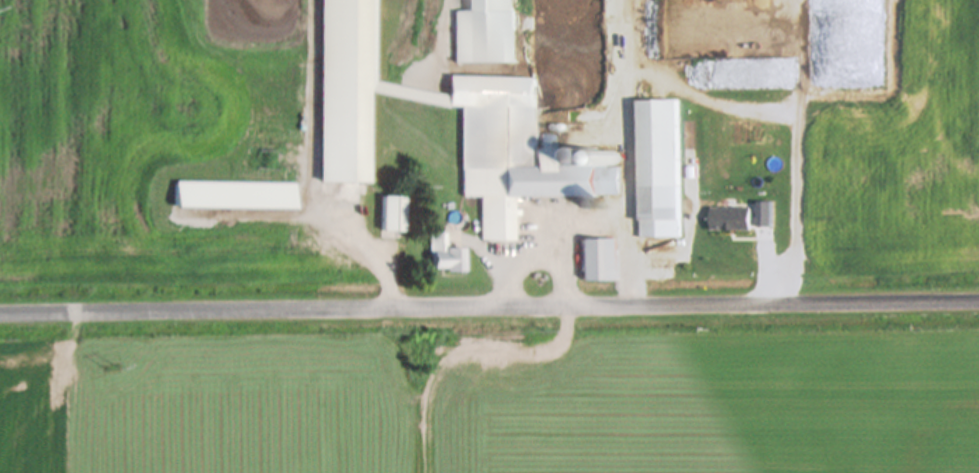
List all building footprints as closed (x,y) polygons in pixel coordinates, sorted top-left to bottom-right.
[(470,14),(456,14),(456,65),(521,65),(520,0),(470,0),(470,14)] [(470,243),(519,243),(519,197),(624,197),(623,172),(643,172),(644,240),(684,240),(684,103),(641,103),(642,156),(558,156),(558,137),(539,137),(540,170),(516,170),(508,131),(518,128),(513,115),(509,111),(524,116),(525,120),(529,110),(539,110),(539,79),(452,79),(452,94),(431,102),(469,116),(470,243)] [(180,211),(300,212),(300,185),(180,185),(180,211)] [(408,234),(409,199),(382,199),(382,233),(408,234)] [(777,204),(760,204),(761,229),(777,229),(777,204)] [(714,233),(758,232),(757,209),(714,210),(714,233)] [(469,275),(468,251),(449,251),(449,236),(432,236),(432,271),(449,270),(449,275),(469,275)] [(582,242),(583,284),(619,283),(618,242),(582,242)]
